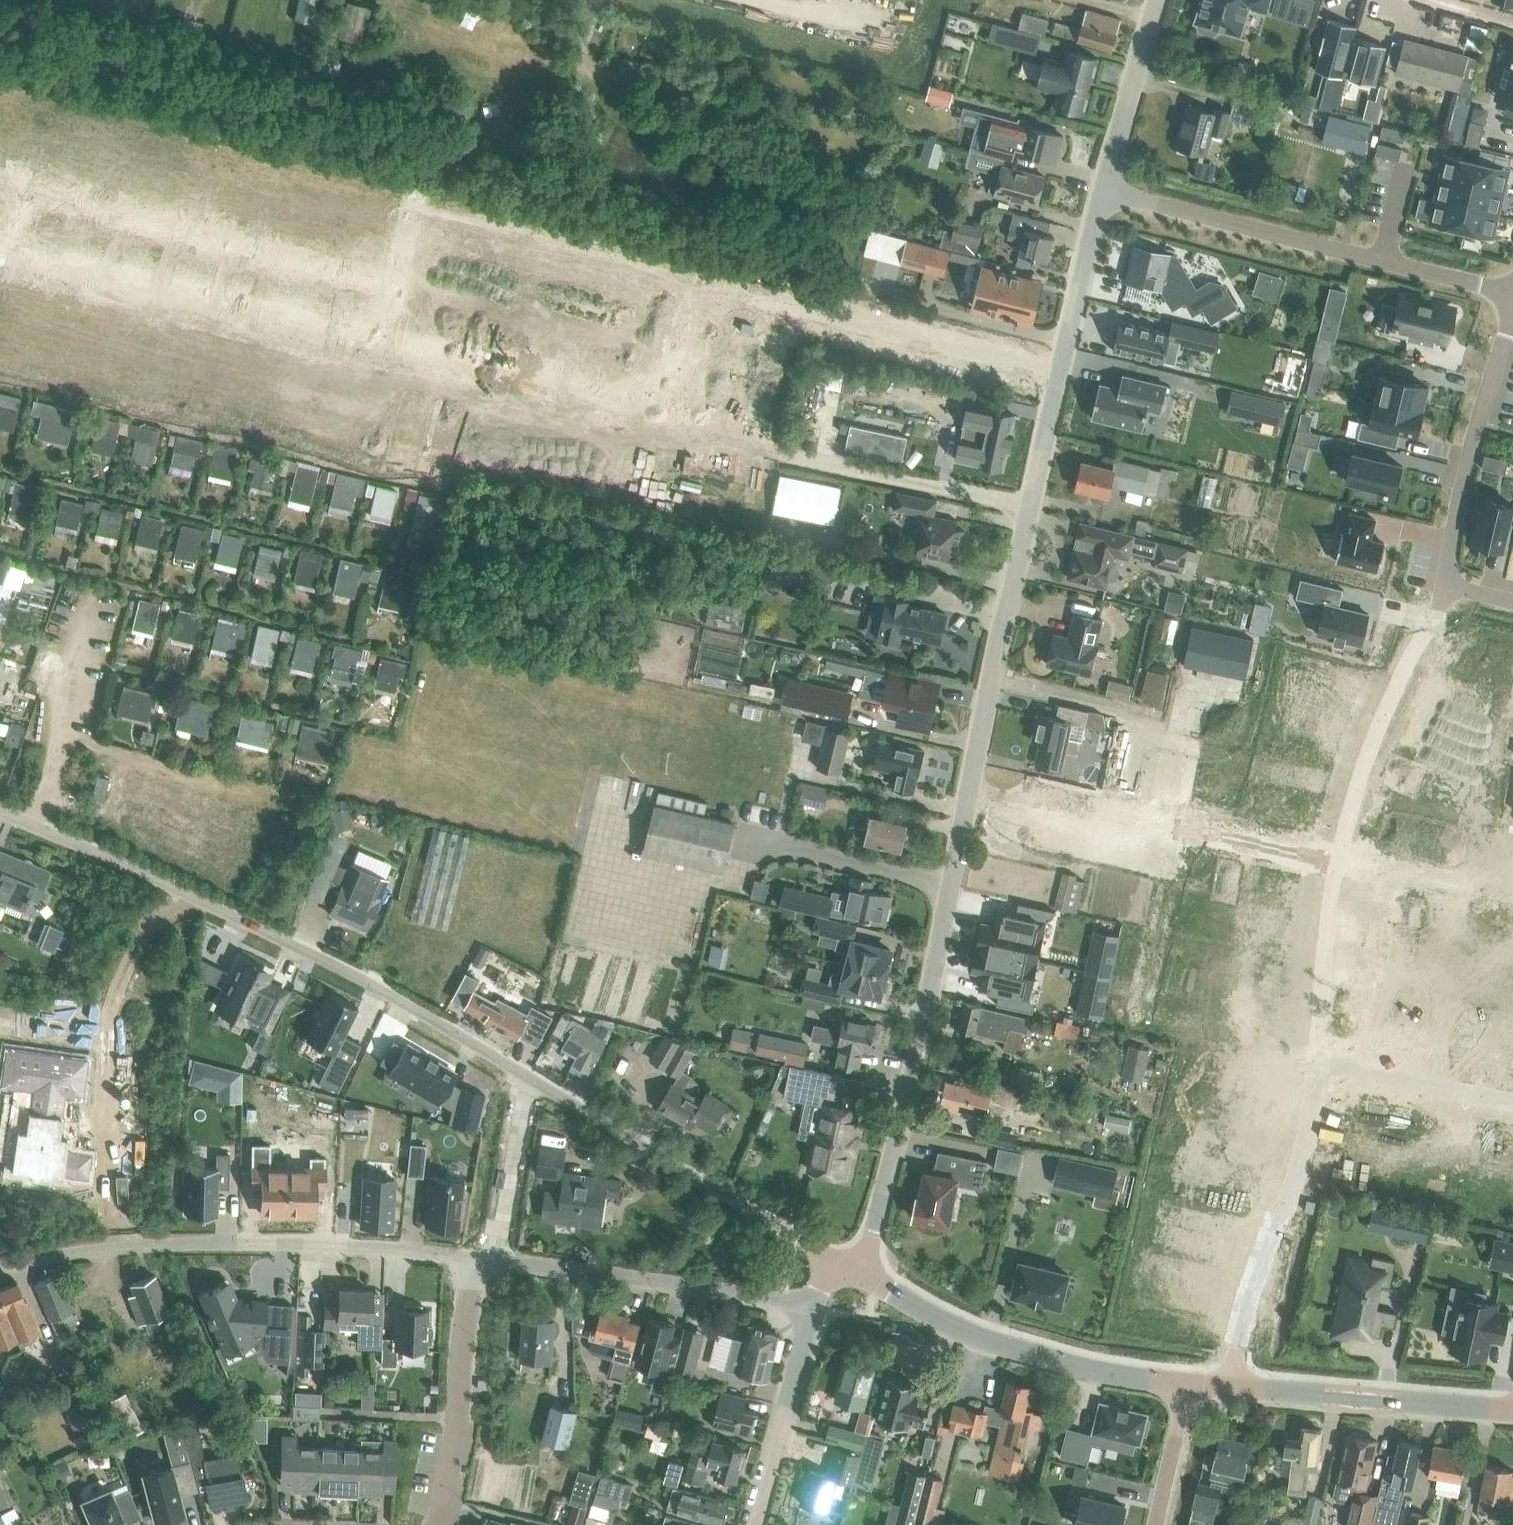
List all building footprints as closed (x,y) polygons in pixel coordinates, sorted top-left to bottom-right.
[(291,21),(314,27),(321,0),(296,0),(291,21)] [(1249,7),(1266,12),(1270,0),(1202,0),(1195,23),(1199,24),(1198,28),(1200,31),(1212,35),(1216,33),(1217,29),(1240,36),(1249,7)] [(1286,18),(1305,24),(1312,0),(1291,0),(1286,18)] [(340,37),(359,42),(367,9),(348,5),(340,37)] [(1099,14),(1086,10),(1083,24),(1081,30),(1056,23),(1052,33),(1113,51),(1121,20),(1099,14)] [(1049,21),(1023,13),(1019,28),(1045,36),(1049,21)] [(202,22),(182,17),(177,38),(196,43),(202,22)] [(1318,97),(1315,106),(1337,112),(1346,77),(1342,76),(1353,38),(1356,27),(1329,20),(1316,69),(1324,71),(1318,97)] [(993,24),(989,39),(1036,52),(1040,36),(993,24)] [(333,38),(323,36),(321,44),(330,47),(333,38)] [(1376,84),(1385,47),(1358,40),(1348,76),(1376,84)] [(1467,56),(1405,40),(1396,74),(1458,91),(1460,81),(1470,84),(1477,59),(1467,56)] [(1084,113),(1098,59),(1068,51),(1065,63),(1045,58),(1038,88),(1057,93),(1054,105),(1084,113)] [(297,61),(290,59),(289,69),(299,71),(300,63),(297,63),(297,61)] [(1502,67),(1497,85),(1506,87),(1502,101),(1512,104),(1512,60),(1510,69),(1502,67)] [(1256,65),(1239,61),(1236,73),(1253,78),(1256,65)] [(811,76),(812,71),(809,67),(805,66),(800,67),(799,72),(802,76),(806,77),(811,76)] [(1379,86),(1376,100),(1383,102),(1387,88),(1379,86)] [(954,93),(930,87),(927,100),(950,106),(954,93)] [(1230,113),(1228,119),(1255,126),(1261,105),(1234,98),(1230,113)] [(1230,113),(1188,102),(1176,148),(1205,155),(1211,133),(1223,136),(1228,119),(1230,113)] [(1034,126),(980,111),(963,107),(959,123),(976,126),(969,150),(1012,162),(1016,148),(1022,149),(1022,151),(1024,154),(1056,162),(1063,136),(1033,128),(1034,126)] [(1329,115),(1322,142),(1364,153),(1371,126),(1329,115)] [(1471,121),(1465,145),(1478,148),(1484,125),(1471,121)] [(1382,126),(1380,137),(1387,139),(1390,128),(1382,126)] [(1390,128),(1387,139),(1395,141),(1398,130),(1390,128)] [(1398,130),(1395,141),(1403,143),(1406,131),(1398,130)] [(927,139),(923,151),(942,156),(945,145),(927,139)] [(1378,144),(1375,155),(1383,157),(1386,145),(1378,144)] [(1386,145),(1383,157),(1391,159),(1394,147),(1386,145)] [(1394,147),(1391,159),(1399,161),(1401,149),(1394,147)] [(1444,154),(1438,177),(1470,185),(1476,162),(1444,154)] [(1476,162),(1470,185),(1501,193),(1507,170),(1476,162)] [(1002,166),(995,195),(1037,206),(1045,177),(1002,166)] [(1464,207),(1470,185),(1438,177),(1433,199),(1464,207)] [(1496,215),(1501,193),(1470,185),(1464,207),(1496,215)] [(1459,230),(1464,207),(1433,199),(1427,222),(1459,230)] [(1459,230),(1490,238),(1496,215),(1464,207),(1459,230)] [(1014,213),(1010,227),(1007,238),(1023,243),(1020,255),(1047,262),(1053,237),(1047,236),(1050,222),(1030,218),(1014,213)] [(958,219),(953,240),(978,246),(984,225),(958,219)] [(871,231),(865,255),(878,259),(884,234),(871,231)] [(900,239),(886,235),(883,246),(897,250),(900,239)] [(943,277),(950,251),(906,240),(899,265),(943,277)] [(1176,257),(1134,247),(1126,281),(1161,290),(1173,309),(1185,302),(1193,315),(1203,309),(1211,323),(1236,308),(1225,289),(1211,285),(1198,293),(1176,257)] [(1042,283),(984,268),(973,309),(1032,324),(1042,283)] [(1260,274),(1253,295),(1274,302),(1281,280),(1260,274)] [(1332,287),(1327,308),(1343,312),(1348,291),(1332,287)] [(42,288),(34,320),(75,330),(73,339),(87,343),(95,311),(82,308),(84,301),(61,295),(61,293),(42,288)] [(1408,333),(1406,339),(1406,340),(1434,347),(1435,339),(1445,342),(1453,310),(1403,297),(1402,301),(1399,314),(1394,330),(1408,333)] [(1169,333),(1120,321),(1113,351),(1176,365),(1181,343),(1215,351),(1220,332),(1172,321),(1169,333)] [(1323,323),(1320,337),(1336,341),(1340,327),(1323,323)] [(707,365),(705,376),(745,385),(751,364),(772,369),(775,355),(739,346),(736,359),(713,353),(710,365),(707,365)] [(1284,350),(1274,394),(1294,398),(1304,355),(1284,350)] [(1322,387),(1328,364),(1314,360),(1309,384),(1322,387)] [(1382,376),(1376,400),(1421,411),(1427,387),(1405,381),(1398,379),(1399,373),(1384,369),(1382,376)] [(1100,384),(1091,418),(1143,430),(1148,410),(1161,413),(1167,386),(1122,375),(1122,377),(1127,378),(1125,387),(1120,386),(1119,389),(1100,384)] [(705,387),(702,400),(725,405),(722,418),(758,426),(762,412),(740,407),(745,385),(705,376),(702,387),(705,387)] [(1314,398),(1316,386),(1309,384),(1306,396),(1314,398)] [(1232,390),(1227,412),(1246,416),(1251,395),(1232,390)] [(11,431),(20,398),(0,393),(0,428),(11,431)] [(1361,422),(1357,439),(1396,448),(1400,432),(1415,435),(1421,411),(1376,400),(1370,424),(1361,422)] [(40,417),(36,435),(67,442),(74,415),(61,412),(62,409),(35,403),(33,415),(40,417)] [(961,439),(956,460),(1003,470),(1007,452),(1009,453),(1013,434),(1011,434),(1015,416),(968,405),(964,426),(967,427),(964,440),(961,439)] [(93,432),(89,451),(110,456),(118,422),(89,416),(86,431),(93,432)] [(839,431),(848,433),(850,425),(841,423),(839,431)] [(125,435),(125,436),(134,438),(129,461),(150,466),(159,432),(128,424),(125,435)] [(850,425),(848,433),(845,448),(902,460),(907,437),(850,425)] [(1317,448),(1321,434),(1297,428),(1294,442),(1317,448)] [(913,430),(906,462),(918,465),(925,432),(913,430)] [(169,434),(167,444),(173,445),(175,435),(169,434)] [(203,442),(175,435),(173,445),(167,470),(189,475),(194,456),(200,457),(203,442)] [(235,457),(236,451),(215,445),(207,479),(228,484),(235,457)] [(1353,454),(1346,481),(1360,484),(1358,492),(1376,497),(1378,488),(1384,490),(1384,493),(1388,494),(1389,491),(1395,493),(1402,466),(1353,454)] [(1485,455),(1481,469),(1505,474),(1508,461),(1485,455)] [(277,465),(275,472),(285,474),(286,469),(287,467),(289,460),(282,458),(282,460),(278,459),(277,465)] [(255,460),(248,490),(270,495),(275,472),(277,465),(255,460)] [(287,467),(286,469),(295,471),(296,465),(297,462),(295,462),(289,460),(287,467)] [(1116,460),(1114,470),(1083,462),(1076,489),(1090,493),(1089,497),(1092,501),(1100,503),(1104,501),(1105,496),(1108,497),(1111,486),(1144,494),(1170,500),(1177,472),(1161,468),(1160,470),(1150,468),(1116,460)] [(295,471),(288,499),(310,504),(318,470),(296,465),(295,471)] [(326,482),(332,483),(334,473),(329,472),(326,482)] [(320,473),(318,482),(324,484),(326,474),(320,473)] [(336,473),(328,509),(350,514),(357,482),(347,480),(347,475),(336,473)] [(5,477),(2,489),(12,491),(15,478),(6,476),(5,477)] [(778,476),(776,489),(772,513),(836,525),(843,488),(778,476)] [(15,482),(7,517),(29,522),(36,487),(15,482)] [(368,484),(365,496),(371,497),(374,486),(368,484)] [(398,490),(376,484),(368,518),(389,524),(398,490)] [(417,491),(407,488),(404,501),(401,513),(410,515),(413,502),(414,502),(417,491)] [(897,492),(893,509),(917,514),(910,545),(918,547),(917,555),(949,562),(951,554),(959,555),(964,531),(956,529),(958,521),(934,516),(937,501),(897,492)] [(440,501),(417,496),(411,526),(434,530),(440,501)] [(54,528),(76,533),(82,503),(60,498),(54,528)] [(82,510),(90,512),(92,501),(85,499),(82,510)] [(1476,524),(1470,550),(1487,554),(1489,547),(1502,550),(1512,505),(1486,499),(1482,513),(1479,525),(1476,524)] [(92,501),(90,512),(97,513),(100,503),(92,501)] [(134,507),(132,515),(139,517),(141,509),(134,507)] [(122,513),(100,508),(94,533),(116,539),(122,513)] [(1343,533),(1336,561),(1379,571),(1386,544),(1371,540),(1376,519),(1350,513),(1345,534),(1343,533)] [(133,547),(155,553),(163,520),(141,514),(133,547)] [(1148,522),(1137,519),(1134,534),(1145,536),(1148,522)] [(174,553),(195,559),(203,529),(181,524),(174,553)] [(208,537),(211,526),(205,524),(202,536),(208,537)] [(217,539),(219,528),(212,526),(210,537),(217,539)] [(1106,588),(1108,581),(1112,581),(1116,580),(1118,570),(1115,566),(1112,564),(1114,555),(1128,559),(1133,537),(1105,530),(1102,543),(1078,537),(1068,578),(1106,588)] [(243,538),(221,533),(213,567),(234,572),(243,538)] [(1187,550),(1159,543),(1154,565),(1182,572),(1187,550)] [(288,557),(291,546),(284,544),(282,555),(288,557)] [(259,545),(252,576),(273,581),(280,550),(259,545)] [(301,550),(291,585),(313,591),(322,555),(301,550)] [(834,568),(775,556),(771,573),(830,586),(834,568)] [(339,565),(331,595),(352,600),(361,564),(348,561),(346,567),(339,565)] [(370,571),(368,579),(369,579),(367,587),(375,589),(377,581),(381,567),(372,564),(371,569),(370,569),(370,571)] [(359,580),(366,582),(368,571),(361,570),(359,580)] [(377,606),(409,613),(414,593),(415,594),(418,583),(385,575),(377,606)] [(1325,605),(1318,634),(1334,638),(1333,642),(1345,645),(1346,641),(1361,644),(1369,613),(1339,606),(1344,589),(1301,579),(1296,598),(1325,605)] [(1182,614),(1186,595),(1168,591),(1164,610),(1182,614)] [(13,598),(0,593),(0,636),(13,598)] [(879,637),(900,642),(902,634),(940,642),(946,615),(908,606),(908,603),(876,596),(873,610),(885,613),(879,637)] [(167,611),(169,601),(162,599),(160,609),(167,611)] [(130,631),(152,637),(159,605),(138,600),(130,631)] [(170,642),(191,647),(196,626),(199,614),(177,609),(170,642)] [(199,614),(196,626),(206,628),(209,614),(200,611),(199,614)] [(1097,645),(1096,645),(1102,619),(1075,613),(1069,638),(1055,635),(1047,665),(1090,675),(1097,645)] [(1267,621),(1253,618),(1250,631),(1264,634),(1267,621)] [(236,625),(216,621),(209,652),(231,656),(236,636),(243,637),(246,624),(237,622),(236,625)] [(1192,626),(1183,666),(1246,679),(1254,639),(1192,626)] [(256,629),(249,661),(271,666),(278,634),(256,629)] [(278,639),(286,641),(288,631),(280,629),(278,639)] [(288,631),(286,641),(292,642),(294,632),(288,631)] [(297,636),(289,671),(310,676),(319,641),(297,636)] [(331,671),(329,676),(351,682),(357,659),(360,659),(362,651),(334,644),(331,654),(327,671),(331,671)] [(357,659),(351,682),(360,685),(367,661),(369,650),(363,649),(362,651),(360,659),(357,659)] [(376,652),(369,650),(367,661),(374,663),(376,652)] [(126,658),(116,655),(114,661),(118,661),(117,664),(124,666),(126,658)] [(372,692),(394,697),(402,662),(380,657),(372,692)] [(868,698),(883,702),(890,703),(899,717),(898,724),(928,730),(938,685),(891,674),(892,671),(875,667),(868,698)] [(1144,686),(1162,691),(1166,676),(1148,671),(1144,686)] [(743,682),(729,679),(729,680),(703,674),(702,682),(704,682),(704,684),(727,688),(727,689),(741,692),(743,682)] [(783,700),(804,705),(847,715),(852,695),(809,685),(788,680),(783,700)] [(1132,687),(1109,681),(1105,694),(1129,700),(1132,687)] [(774,688),(751,683),(749,692),(773,697),(774,688)] [(165,702),(165,699),(168,690),(168,687),(159,685),(155,699),(165,702)] [(116,712),(148,719),(154,694),(122,686),(116,712)] [(168,690),(165,699),(174,701),(176,692),(168,690)] [(218,699),(215,713),(224,715),(227,701),(218,699)] [(174,728),(205,737),(213,707),(192,702),(191,703),(181,701),(174,728)] [(1040,715),(1034,742),(1046,745),(1041,766),(1059,770),(1066,738),(1081,741),(1088,711),(1059,705),(1056,718),(1040,715)] [(278,714),(275,728),(284,730),(287,716),(278,714)] [(241,715),(234,743),(266,751),(272,729),(264,727),(266,720),(241,715)] [(296,733),(299,719),(289,717),(286,731),(296,733)] [(827,725),(807,720),(802,740),(822,745),(816,768),(841,774),(850,733),(827,727),(827,725)] [(5,741),(19,746),(25,727),(12,722),(5,741)] [(332,732),(302,725),(295,757),(325,764),(332,732)] [(923,751),(881,741),(875,766),(897,772),(894,787),(913,792),(917,776),(918,776),(923,751)] [(799,803),(824,809),(829,790),(803,784),(799,803)] [(656,805),(644,853),(722,871),(734,823),(731,822),(720,820),(706,816),(708,804),(659,792),(656,805)] [(330,810),(332,831),(352,828),(350,808),(347,808),(346,799),(332,801),(333,809),(330,810)] [(722,808),(720,820),(731,822),(734,810),(726,808),(726,809),(722,808)] [(857,826),(854,838),(866,841),(901,850),(907,824),(892,821),(871,816),(868,829),(857,826)] [(433,827),(410,920),(446,929),(469,836),(433,827)] [(336,865),(321,901),(332,906),(328,914),(365,929),(378,900),(387,879),(384,878),(391,863),(359,849),(352,864),(351,863),(348,870),(337,865),(336,865)] [(23,912),(28,899),(36,902),(49,871),(0,851),(0,903),(23,912)] [(1063,873),(1056,908),(1077,913),(1084,882),(1075,880),(1076,876),(1063,873)] [(845,914),(884,923),(890,896),(871,892),(873,882),(853,877),(845,914)] [(832,899),(785,888),(781,905),(828,917),(832,899)] [(1044,922),(1053,916),(1054,910),(1018,903),(1015,916),(997,912),(994,926),(983,924),(978,947),(1036,960),(1044,922)] [(1459,914),(1452,945),(1491,953),(1500,910),(1475,904),(1472,917),(1459,914)] [(779,921),(788,923),(793,920),(795,910),(783,907),(779,921)] [(1491,953),(1512,957),(1512,912),(1500,910),(1491,953)] [(887,974),(885,973),(890,951),(853,941),(856,926),(817,916),(814,932),(838,938),(835,949),(849,953),(846,964),(887,974)] [(44,923),(35,944),(52,951),(61,930),(44,923)] [(1435,939),(1433,947),(1445,949),(1447,941),(1435,939)] [(1090,945),(1085,971),(1110,976),(1116,951),(1090,945)] [(491,951),(480,946),(472,962),(482,967),(491,951)] [(1036,960),(978,947),(973,971),(985,973),(982,988),(1000,991),(997,1005),(1034,1012),(1035,1006),(1029,997),(1036,960)] [(200,958),(192,973),(215,984),(222,969),(200,958)] [(241,960),(218,1007),(260,1028),(251,1047),(264,1054),(273,1032),(267,1030),(286,991),(264,981),(268,974),(241,960)] [(881,998),(887,974),(846,964),(846,965),(848,966),(845,977),(832,973),(829,984),(805,978),(801,994),(839,1004),(843,988),(881,998)] [(1085,971),(1076,1013),(1101,1019),(1110,976),(1085,971)] [(1424,991),(1423,999),(1434,1002),(1436,994),(1424,991)] [(497,1004),(475,992),(465,1009),(486,1020),(486,1021),(518,1038),(520,1035),(537,1044),(547,1026),(499,1000),(497,1004)] [(357,1007),(328,993),(305,1039),(332,1053),(318,1081),(337,1090),(360,1044),(342,1035),(357,1007)] [(1440,1001),(1434,1031),(1448,1034),(1445,1047),(1470,1052),(1479,1009),(1440,1001)] [(998,1011),(964,1003),(958,1029),(991,1038),(991,1037),(1005,1040),(1002,1049),(1018,1053),(1023,1033),(1027,1034),(1030,1019),(998,1011)] [(1479,1009),(1470,1052),(1498,1058),(1507,1015),(1479,1009)] [(841,1045),(837,1065),(858,1069),(862,1050),(871,1052),(873,1040),(875,1040),(877,1039),(879,1030),(877,1028),(875,1028),(876,1025),(843,1018),(841,1031),(815,1025),(812,1040),(841,1045)] [(577,1057),(574,1064),(571,1068),(587,1076),(607,1039),(612,1030),(596,1021),(591,1031),(573,1021),(563,1038),(567,1040),(562,1049),(577,1057)] [(1057,1022),(1054,1036),(1076,1040),(1079,1027),(1057,1022)] [(737,1029),(732,1049),(747,1053),(752,1033),(737,1029)] [(755,1055),(804,1065),(808,1042),(759,1033),(755,1055)] [(665,1036),(653,1061),(679,1076),(673,1086),(672,1085),(659,1109),(690,1127),(693,1120),(703,1103),(702,1102),(683,1091),(691,1077),(682,1071),(693,1052),(665,1036)] [(405,1043),(403,1047),(393,1041),(380,1063),(390,1069),(388,1073),(436,1101),(454,1071),(405,1043)] [(1128,1046),(1121,1078),(1141,1082),(1148,1050),(1128,1046)] [(7,1049),(2,1084),(30,1088),(24,1130),(6,1128),(3,1151),(12,1153),(10,1170),(30,1173),(29,1177),(48,1180),(49,1176),(61,1178),(62,1173),(86,1176),(89,1155),(65,1152),(67,1136),(59,1135),(61,1117),(64,1117),(64,1116),(62,1115),(65,1093),(80,1095),(85,1060),(7,1049)] [(193,1058),(188,1079),(217,1087),(222,1066),(193,1058)] [(838,1080),(789,1067),(781,1097),(820,1108),(803,1172),(838,1181),(856,1116),(830,1109),(838,1080)] [(973,1087),(946,1081),(940,1103),(980,1113),(983,1100),(999,1105),(1003,1091),(974,1084),(973,1087)] [(457,1088),(448,1124),(472,1130),(481,1094),(457,1088)] [(702,1102),(703,1103),(693,1120),(711,1131),(726,1105),(707,1094),(702,1102)] [(766,1111),(772,1114),(775,1107),(770,1105),(768,1104),(765,1111),(766,1111)] [(1104,1127),(1129,1132),(1131,1119),(1106,1114),(1104,1127)] [(768,1124),(762,1122),(761,1121),(758,1128),(765,1130),(765,1131),(768,1124)] [(995,1144),(998,1129),(979,1124),(975,1139),(995,1144)] [(409,1144),(406,1175),(422,1177),(425,1145),(409,1144)] [(252,1145),(251,1185),(261,1185),(261,1213),(268,1213),(268,1217),(281,1217),(281,1213),(287,1213),(287,1169),(269,1169),(269,1145),(252,1145)] [(566,1151),(542,1147),(538,1173),(562,1177),(566,1151)] [(942,1216),(949,1218),(950,1214),(956,1179),(955,1178),(956,1170),(985,1176),(988,1161),(938,1151),(935,1166),(938,1167),(937,1175),(925,1173),(920,1198),(917,1198),(914,1211),(926,1213),(926,1216),(927,1217),(940,1220),(942,1219),(942,1216)] [(1021,1155),(998,1151),(994,1169),(1017,1174),(1021,1155)] [(1059,1157),(1054,1180),(1097,1191),(1099,1186),(1113,1189),(1118,1171),(1059,1157)] [(287,1169),(287,1213),(313,1214),(313,1186),(323,1186),(324,1158),(310,1158),(309,1170),(287,1169)] [(185,1224),(215,1224),(216,1196),(228,1196),(228,1162),(214,1162),(214,1176),(186,1176),(186,1178),(182,1178),(182,1196),(186,1196),(185,1224)] [(566,1174),(565,1181),(562,1195),(547,1192),(543,1219),(560,1221),(560,1215),(576,1217),(575,1223),(601,1227),(606,1194),(619,1196),(621,1182),(566,1174)] [(364,1177),(360,1226),(390,1228),(394,1179),(392,1179),(392,1180),(365,1178),(365,1177),(364,1177)] [(463,1180),(429,1177),(424,1225),(458,1228),(463,1180)] [(1431,1218),(1406,1212),(1401,1236),(1426,1242),(1431,1218)] [(1499,1229),(1497,1239),(1504,1240),(1506,1230),(1499,1229)] [(1498,1268),(1512,1271),(1512,1242),(1504,1240),(1498,1268)] [(1347,1254),(1329,1337),(1346,1340),(1356,1331),(1380,1337),(1382,1325),(1394,1327),(1397,1313),(1372,1308),(1377,1284),(1391,1287),(1396,1262),(1372,1256),(1371,1264),(1369,1264),(1365,1257),(1347,1254)] [(1021,1263),(1013,1294),(1030,1298),(1030,1299),(1043,1302),(1043,1301),(1060,1305),(1068,1274),(1021,1263)] [(34,1283),(56,1337),(79,1326),(71,1311),(56,1274),(34,1283)] [(148,1280),(125,1292),(130,1301),(124,1303),(125,1306),(138,1330),(167,1315),(148,1280)] [(4,1308),(16,1338),(19,1346),(20,1346),(20,1345),(31,1341),(34,1338),(36,1334),(37,1330),(37,1329),(24,1299),(23,1300),(16,1282),(0,1289),(0,1299),(4,1308)] [(228,1283),(201,1295),(209,1315),(206,1317),(208,1321),(211,1320),(222,1344),(214,1348),(217,1354),(258,1336),(267,1357),(288,1359),(293,1305),(290,1305),(290,1307),(262,1305),(263,1301),(235,1299),(228,1283)] [(1507,1313),(1495,1310),(1497,1305),(1484,1303),(1487,1293),(1451,1285),(1447,1307),(1459,1310),(1450,1349),(1454,1349),(1454,1351),(1473,1355),(1473,1354),(1486,1356),(1490,1338),(1501,1340),(1507,1313)] [(381,1321),(380,1347),(393,1348),(394,1331),(425,1333),(425,1326),(429,1327),(430,1310),(426,1309),(427,1293),(419,1293),(419,1289),(402,1288),(402,1292),(395,1291),(393,1322),(381,1321)] [(376,1318),(369,1318),(371,1290),(339,1289),(338,1303),(325,1303),(324,1327),(358,1329),(357,1350),(374,1351),(376,1318)] [(16,1338),(4,1308),(0,1299),(0,1345),(16,1338)] [(589,1315),(586,1325),(593,1327),(591,1336),(593,1337),(590,1349),(593,1354),(613,1359),(608,1378),(623,1382),(629,1361),(629,1362),(639,1324),(628,1321),(629,1315),(603,1308),(600,1318),(589,1315)] [(322,1364),(324,1331),(310,1330),(310,1315),(296,1315),(294,1374),(305,1374),(306,1363),(322,1364)] [(554,1321),(525,1319),(522,1359),(551,1362),(554,1321)] [(661,1373),(661,1376),(672,1379),(675,1368),(680,1349),(681,1344),(670,1341),(673,1327),(651,1322),(650,1321),(638,1367),(661,1373)] [(733,1337),(725,1370),(768,1381),(777,1346),(776,1346),(779,1336),(776,1332),(766,1330),(766,1329),(749,1325),(745,1340),(733,1337)] [(685,1330),(681,1344),(680,1349),(675,1368),(693,1373),(703,1334),(685,1330)] [(104,1363),(101,1358),(94,1361),(91,1356),(87,1358),(92,1369),(104,1363)] [(847,1362),(836,1401),(863,1408),(874,1370),(847,1362)] [(910,1428),(912,1422),(925,1425),(933,1397),(920,1394),(921,1387),(889,1378),(878,1419),(910,1428)] [(1023,1445),(1024,1445),(1029,1427),(1038,1430),(1042,1416),(1032,1413),(1033,1412),(1025,1410),(1030,1386),(1008,1380),(1001,1409),(989,1406),(985,1410),(984,1412),(952,1405),(947,1427),(982,1436),(986,1423),(993,1424),(994,1422),(1002,1424),(998,1440),(1001,1440),(997,1455),(1019,1460),(1023,1445)] [(361,1383),(360,1408),(372,1409),(373,1383),(361,1383)] [(77,1390),(58,1399),(72,1429),(91,1419),(77,1390)] [(750,1436),(751,1432),(754,1433),(757,1421),(754,1420),(756,1412),(745,1408),(748,1397),(725,1391),(715,1427),(750,1436)] [(111,1401),(128,1436),(142,1429),(125,1394),(111,1401)] [(1057,1455),(1082,1461),(1087,1441),(1116,1448),(1118,1438),(1134,1442),(1137,1433),(1141,1434),(1145,1418),(1141,1417),(1142,1413),(1124,1409),(1124,1407),(1113,1405),(1113,1406),(1095,1402),(1087,1433),(1064,1428),(1057,1455)] [(300,1419),(326,1420),(327,1407),(300,1405),(300,1419)] [(544,1440),(568,1446),(577,1410),(553,1405),(544,1440)] [(1060,1407),(1057,1419),(1064,1421),(1068,1409),(1060,1407)] [(637,1413),(634,1426),(642,1428),(645,1415),(637,1413)] [(644,1435),(654,1438),(661,1440),(666,1426),(649,1420),(644,1435)] [(830,1426),(826,1438),(837,1441),(861,1448),(865,1436),(841,1429),(830,1426)] [(1287,1439),(1284,1457),(1293,1458),(1288,1492),(1305,1495),(1309,1471),(1317,1472),(1322,1431),(1301,1429),(1300,1441),(1287,1439)] [(1348,1435),(1338,1479),(1334,1495),(1337,1500),(1351,1503),(1346,1524),(1370,1524),(1377,1496),(1365,1493),(1377,1441),(1364,1438),(1365,1436),(1363,1434),(1354,1432),(1352,1433),(1351,1435),(1348,1435)] [(86,1441),(82,1434),(73,1438),(77,1446),(86,1441)] [(238,1452),(236,1453),(237,1459),(219,1462),(218,1456),(204,1458),(199,1435),(184,1438),(198,1491),(207,1489),(210,1506),(246,1500),(238,1452)] [(292,1490),(315,1491),(317,1447),(295,1446),(295,1436),(282,1435),(279,1485),(293,1485),(292,1490)] [(936,1437),(927,1435),(922,1455),(931,1457),(936,1437)] [(1201,1464),(1201,1465),(1212,1472),(1211,1476),(1209,1484),(1198,1481),(1191,1509),(1215,1515),(1221,1490),(1239,1495),(1246,1463),(1254,1464),(1258,1446),(1248,1443),(1249,1442),(1221,1435),(1217,1451),(1204,1452),(1201,1464)] [(865,1436),(861,1448),(879,1453),(883,1441),(865,1436)] [(392,1490),(393,1469),(395,1441),(383,1440),(382,1450),(379,1450),(360,1449),(358,1493),(381,1494),(381,1489),(392,1490)] [(692,1452),(684,1481),(704,1487),(710,1467),(717,1469),(715,1476),(736,1482),(745,1451),(713,1441),(709,1457),(692,1452)] [(1372,1524),(1395,1524),(1398,1509),(1404,1485),(1411,1487),(1421,1446),(1399,1441),(1396,1454),(1388,1455),(1382,1479),(1380,1488),(1377,1501),(1378,1501),(1372,1524)] [(1458,1492),(1460,1482),(1466,1451),(1433,1445),(1427,1476),(1437,1477),(1435,1487),(1458,1492)] [(358,1493),(360,1449),(317,1447),(315,1491),(358,1493)] [(801,1503),(828,1511),(836,1482),(852,1486),(861,1456),(836,1449),(828,1476),(810,1471),(801,1503)] [(875,1458),(862,1455),(854,1485),(867,1489),(875,1458)] [(177,1510),(179,1509),(174,1491),(193,1486),(185,1458),(139,1471),(152,1517),(162,1514),(163,1518),(178,1514),(177,1510)] [(684,1465),(671,1461),(664,1483),(675,1486),(678,1487),(684,1465)] [(1253,1468),(1252,1474),(1254,1478),(1260,1480),(1265,1477),(1266,1472),(1263,1467),(1257,1465),(1253,1468)] [(1487,1465),(1478,1509),(1492,1512),(1494,1499),(1506,1502),(1506,1497),(1512,1499),(1512,1474),(1510,1473),(1511,1470),(1487,1465)] [(1076,1467),(1073,1480),(1085,1483),(1088,1470),(1076,1467)] [(578,1469),(569,1499),(574,1501),(586,1504),(595,1474),(578,1469)] [(926,1477),(909,1472),(896,1524),(915,1524),(916,1518),(926,1477)] [(14,1501),(0,1475),(0,1508),(14,1501)] [(600,1476),(596,1491),(628,1501),(632,1485),(600,1476)] [(942,1480),(926,1477),(916,1518),(932,1522),(942,1480)] [(673,1494),(675,1488),(675,1486),(668,1484),(666,1492),(673,1494)] [(725,1512),(728,1503),(675,1488),(669,1509),(722,1524),(722,1522),(725,1521),(727,1514),(725,1512)] [(120,1519),(137,1512),(127,1490),(111,1497),(108,1491),(82,1502),(92,1524),(123,1524),(120,1519)] [(596,1491),(589,1517),(616,1524),(619,1524),(621,1517),(615,1515),(619,1499),(627,1502),(628,1501),(596,1491)] [(1322,1499),(1308,1495),(1300,1524),(1316,1524),(1322,1499)] [(1075,1524),(1120,1524),(1125,1507),(1082,1496),(1075,1524)] [(588,1504),(586,1504),(574,1501),(567,1524),(582,1524),(588,1504)] [(149,1517),(146,1505),(137,1507),(142,1519),(149,1517)] [(1,1513),(7,1524),(14,1524),(21,1521),(14,1507),(1,1513)] [(1429,1518),(1411,1513),(1409,1524),(1427,1524),(1429,1518)] [(675,1519),(666,1516),(663,1524),(695,1524),(675,1519)]
